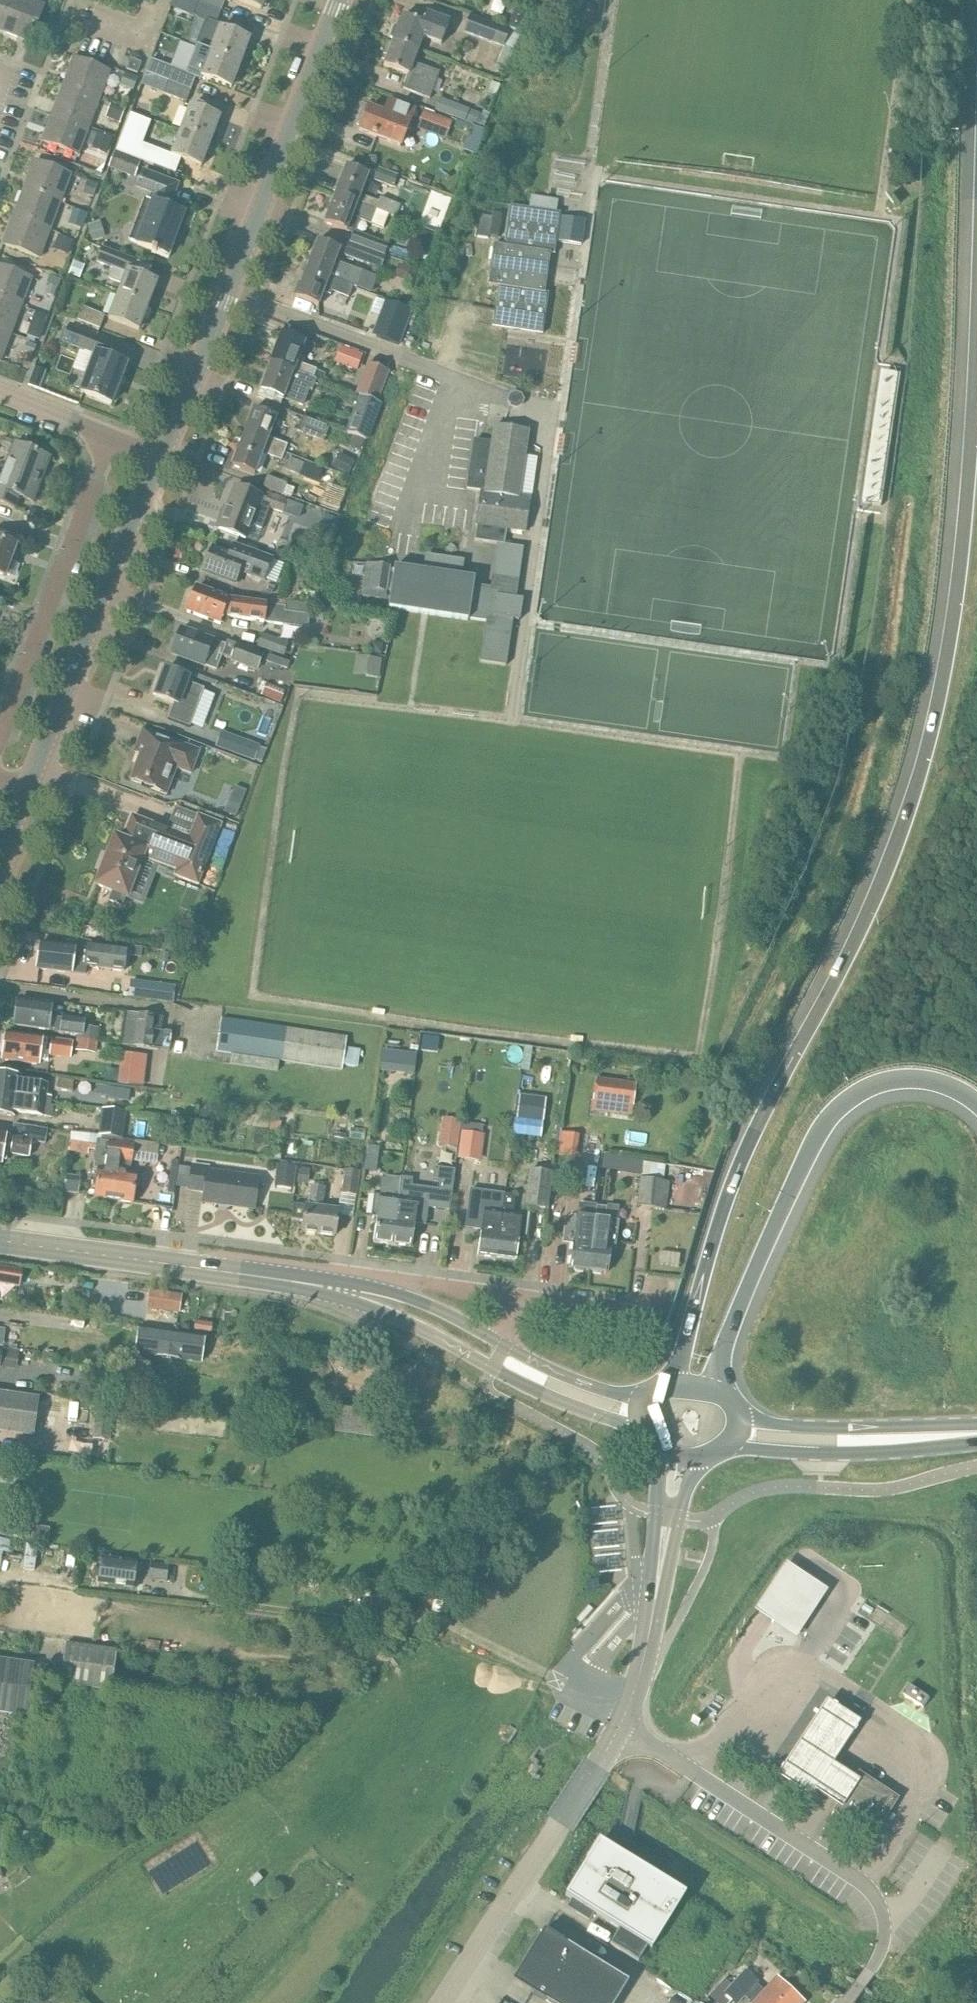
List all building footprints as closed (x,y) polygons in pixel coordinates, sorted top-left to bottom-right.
[(3,31),(15,0),(0,0),(0,26),(4,27),(2,31),(3,31)] [(28,0),(15,0),(3,31),(17,37),(20,33),(31,37),(29,41),(30,42),(44,6),(28,0)] [(173,7),(186,13),(190,3),(183,0),(176,0),(173,7)] [(199,2),(198,3),(221,11),(225,0),(230,3),(231,0),(195,0),(199,2)] [(261,9),(265,0),(237,0),(261,9)] [(198,3),(194,15),(206,20),(201,34),(196,47),(197,47),(210,52),(241,63),(250,39),(231,32),(220,28),(221,24),(216,23),(221,11),(198,3)] [(393,41),(418,50),(423,37),(441,44),(450,22),(426,13),(423,23),(403,15),(393,41)] [(505,47),(516,52),(519,53),(526,33),(520,31),(527,16),(520,13),(512,28),(511,28),(510,31),(470,17),(465,33),(505,48),(505,47)] [(403,88),(422,95),(430,98),(440,72),(414,62),(418,50),(393,41),(384,65),(408,75),(403,88)] [(196,47),(186,74),(195,77),(196,74),(231,88),(241,63),(210,52),(196,47)] [(67,87),(100,97),(109,71),(74,58),(68,73),(72,76),(67,87)] [(141,62),(130,58),(126,69),(137,73),(141,62)] [(124,72),(120,85),(133,90),(138,77),(124,72)] [(190,90),(168,81),(163,94),(185,102),(190,90)] [(61,103),(57,114),(89,124),(100,97),(67,87),(63,85),(58,101),(61,103)] [(440,98),(435,110),(458,119),(462,107),(440,98)] [(111,105),(106,118),(120,123),(125,110),(111,105)] [(180,130),(211,142),(220,118),(189,106),(180,130)] [(359,130),(378,137),(403,146),(416,111),(404,106),(399,120),(368,108),(359,130)] [(417,129),(439,137),(445,120),(423,111),(417,129)] [(51,130),(47,141),(43,140),(42,141),(78,154),(89,124),(57,114),(53,113),(47,128),(51,130)] [(211,142),(180,130),(171,155),(201,166),(211,142)] [(97,132),(91,149),(106,155),(113,138),(97,132)] [(160,168),(165,155),(143,147),(139,159),(160,168)] [(110,168),(134,177),(140,163),(116,153),(110,168)] [(86,160),(84,166),(100,172),(102,166),(86,160)] [(28,190),(60,202),(70,174),(35,161),(29,176),(33,179),(28,190)] [(346,165),(335,194),(377,210),(403,220),(406,214),(398,211),(401,205),(380,197),(379,201),(362,194),(370,174),(346,165)] [(375,180),(394,187),(399,175),(380,168),(375,180)] [(128,243),(152,252),(156,253),(157,251),(168,255),(183,214),(168,208),(178,184),(143,171),(137,188),(156,195),(153,202),(144,199),(128,243)] [(422,175),(419,182),(428,186),(431,178),(422,175)] [(98,185),(87,181),(82,194),(93,198),(98,185)] [(60,202),(28,190),(24,188),(19,204),(22,206),(18,217),(49,229),(60,202)] [(372,223),(377,210),(335,194),(324,223),(355,234),(361,219),(372,223)] [(435,195),(431,205),(441,209),(445,200),(435,195)] [(494,244),(491,265),(488,285),(498,286),(495,310),(492,326),(502,328),(543,334),(549,292),(545,292),(551,253),(555,254),(561,212),(556,212),(558,200),(531,196),(529,208),(510,205),(504,245),(494,244)] [(88,214),(74,209),(69,223),(83,228),(88,214)] [(493,212),(490,235),(499,237),(502,213),(493,212)] [(38,257),(49,229),(18,217),(14,216),(8,231),(12,233),(8,244),(4,243),(3,244),(38,257)] [(492,217),(480,216),(477,237),(488,239),(492,217)] [(100,220),(87,225),(93,242),(106,238),(100,220)] [(416,227),(410,243),(430,251),(436,234),(416,227)] [(384,256),(388,247),(355,234),(351,243),(384,256)] [(58,235),(53,249),(69,255),(74,240),(64,237),(58,235)] [(318,240),(307,268),(348,284),(353,286),(357,287),(371,293),(377,277),(362,271),(336,261),(340,249),(336,247),(318,240)] [(386,256),(384,256),(351,243),(348,252),(347,251),(346,255),(381,269),(386,256)] [(157,282),(139,275),(130,272),(134,260),(102,248),(97,261),(113,268),(109,278),(122,283),(118,295),(148,306),(157,282)] [(74,261),(69,275),(80,279),(85,264),(74,261)] [(398,264),(394,277),(407,281),(411,268),(398,264)] [(31,278),(0,266),(0,298),(21,305),(31,278)] [(348,284),(307,268),(296,297),(319,306),(326,285),(345,292),(348,284)] [(49,284),(46,293),(53,296),(57,287),(49,284)] [(108,319),(120,323),(139,330),(148,306),(118,295),(108,319)] [(11,333),(21,305),(0,298),(0,329),(11,333)] [(411,311),(399,306),(385,301),(372,335),(398,345),(411,311)] [(83,307),(78,320),(99,328),(104,315),(83,307)] [(34,312),(31,321),(45,326),(48,317),(34,312)] [(95,354),(81,392),(111,403),(119,383),(116,382),(122,366),(125,367),(126,364),(107,357),(112,344),(69,328),(63,342),(95,354)] [(11,333),(0,329),(0,361),(11,333)] [(271,362),(313,378),(315,370),(302,365),(304,358),(299,356),(305,342),(282,333),(271,362)] [(26,342),(23,351),(33,355),(36,346),(26,342)] [(578,364),(581,344),(575,343),(572,363),(578,364)] [(340,347),(334,362),(357,371),(363,356),(340,347)] [(271,362),(260,391),(279,398),(284,399),(302,406),(313,378),(271,362)] [(357,393),(377,401),(389,371),(368,363),(357,393)] [(45,371),(35,367),(28,385),(39,388),(45,371)] [(319,383),(313,398),(329,404),(334,389),(319,383)] [(521,392),(516,390),(511,392),(509,393),(507,399),(510,405),(511,405),(516,407),(521,404),(524,398),(521,392)] [(359,395),(346,432),(354,435),(365,439),(366,440),(380,403),(359,395)] [(310,405),(305,417),(330,426),(334,414),(310,405)] [(254,408),(243,436),(285,452),(288,444),(269,437),(276,417),(254,408)] [(305,417),(299,432),(324,441),(330,426),(305,417)] [(391,591),(388,608),(389,608),(394,609),(421,612),(423,613),(428,613),(465,619),(484,621),(480,644),(478,661),(503,665),(510,623),(510,618),(518,619),(521,599),(514,598),(521,547),(517,547),(505,545),(507,529),(525,532),(530,498),(519,496),(525,456),(525,450),(528,431),(502,427),(501,427),(494,426),(492,442),(487,442),(485,441),(474,440),(467,489),(481,491),(479,507),(476,524),(477,524),(475,538),(475,541),(476,541),(497,544),(492,582),(491,588),(474,585),(474,579),(469,579),(461,577),(463,561),(426,555),(424,572),(394,567),(394,569),(391,587),(391,591)] [(564,455),(567,435),(562,434),(559,455),(564,455)] [(282,460),(285,452),(243,436),(232,466),(255,474),(263,453),(282,460)] [(15,509),(20,496),(33,501),(39,486),(36,485),(46,457),(49,458),(50,457),(15,444),(2,479),(0,478),(0,504),(15,509)] [(339,453),(333,467),(348,474),(355,460),(339,453)] [(290,458),(285,470),(300,476),(305,464),(290,458)] [(263,488),(283,495),(287,484),(267,476),(263,488)] [(270,508),(289,515),(294,503),(268,494),(267,498),(235,486),(219,528),(245,538),(250,525),(262,529),(270,508)] [(342,518),(335,515),(327,512),(317,540),(332,546),(342,518)] [(11,561),(17,546),(0,539),(0,574),(5,576),(6,574),(10,575),(15,562),(11,561)] [(272,559),(252,551),(233,544),(229,554),(211,547),(203,571),(236,584),(240,572),(264,581),(272,559)] [(276,548),(274,558),(284,561),(287,551),(276,548)] [(374,566),(371,589),(387,592),(390,568),(374,566)] [(222,615),(282,624),(308,628),(310,615),(284,611),(285,600),(271,599),(270,601),(230,599),(197,586),(187,612),(219,624),(222,615)] [(369,598),(367,598),(354,596),(352,605),(367,607),(369,598)] [(262,654),(245,648),(227,641),(225,645),(181,629),(172,653),(216,670),(221,656),(256,670),(262,654)] [(261,636),(256,648),(283,658),(287,646),(261,636)] [(269,655),(267,661),(288,668),(290,662),(269,655)] [(356,655),(353,674),(379,678),(381,659),(356,655)] [(166,668),(155,696),(173,703),(167,719),(190,727),(191,725),(203,691),(204,689),(202,688),(186,682),(188,677),(185,675),(166,668)] [(203,705),(211,708),(217,711),(225,687),(212,682),(203,705)] [(266,683),(261,696),(281,703),(286,690),(266,683)] [(282,709),(257,699),(255,707),(279,716),(280,713),(282,709)] [(130,780),(149,787),(166,794),(177,767),(191,772),(199,751),(143,730),(134,752),(140,754),(130,780)] [(186,737),(183,744),(195,748),(197,741),(186,737)] [(244,759),(257,764),(263,748),(250,743),(244,759)] [(229,756),(222,753),(217,764),(224,767),(229,756)] [(236,819),(243,802),(227,796),(220,812),(236,819)] [(198,808),(196,812),(224,823),(225,818),(198,808)] [(199,887),(223,825),(198,816),(189,838),(132,816),(123,840),(115,837),(96,885),(113,892),(109,900),(121,905),(125,896),(126,897),(142,856),(176,870),(173,877),(199,887)] [(228,822),(225,829),(235,832),(237,826),(228,822)] [(40,943),(37,968),(71,973),(72,963),(86,964),(122,969),(124,949),(108,947),(107,951),(86,948),(86,949),(74,947),(60,945),(40,943)] [(142,947),(131,946),(130,956),(141,957),(142,947)] [(161,952),(160,961),(167,962),(169,953),(161,952)] [(78,1034),(77,1039),(97,1042),(99,1027),(84,1025),(85,1019),(63,1016),(62,1018),(51,1016),(52,1004),(18,1000),(15,1025),(78,1034)] [(129,1011),(124,1044),(159,1049),(164,1016),(129,1011)] [(216,1050),(232,1053),(230,1064),(278,1071),(280,1060),(342,1069),(343,1065),(357,1067),(360,1050),(345,1048),(347,1037),(221,1018),(216,1050)] [(72,1059),(73,1049),(73,1042),(6,1033),(2,1060),(38,1065),(38,1061),(45,1062),(46,1051),(50,1051),(49,1056),(72,1059)] [(96,1053),(97,1042),(77,1039),(75,1050),(96,1053)] [(382,1049),(379,1070),(413,1075),(416,1054),(382,1049)] [(52,1102),(53,1097),(46,1095),(47,1084),(32,1082),(19,1080),(20,1077),(11,1075),(0,1074),(0,1095),(52,1102)] [(73,1093),(74,1080),(57,1078),(53,1090),(73,1093)] [(632,1105),(635,1084),(595,1079),(592,1100),(632,1105)] [(466,1093),(464,1106),(472,1107),(478,1102),(479,1095),(466,1093)] [(43,1115),(53,1117),(54,1106),(51,1105),(52,1102),(0,1095),(0,1114),(14,1116),(15,1111),(43,1115)] [(127,1112),(102,1109),(98,1136),(124,1140),(127,1112)] [(443,1118),(439,1146),(457,1148),(461,1120),(443,1118)] [(271,1120),(269,1130),(280,1132),(281,1122),(271,1120)] [(2,1161),(4,1147),(12,1148),(11,1153),(29,1156),(31,1141),(45,1143),(47,1129),(14,1124),(12,1133),(0,1131),(0,1161),(2,1161)] [(351,1127),(349,1138),(364,1140),(366,1130),(351,1127)] [(481,1161),(485,1134),(462,1130),(458,1158),(481,1161)] [(94,1197),(113,1200),(121,1143),(97,1140),(98,1136),(72,1132),(69,1152),(88,1154),(89,1150),(95,1150),(93,1168),(98,1169),(94,1197)] [(559,1155),(558,1157),(576,1159),(580,1135),(561,1132),(560,1146),(559,1155)] [(159,1148),(121,1143),(113,1200),(133,1203),(137,1174),(130,1173),(133,1152),(158,1155),(159,1148)] [(364,1170),(376,1171),(379,1146),(368,1145),(364,1170)] [(643,1162),(641,1177),(637,1205),(665,1209),(669,1181),(664,1181),(665,1165),(643,1162)] [(276,1182),(295,1184),(298,1167),(279,1164),(276,1182)] [(254,1208),(257,1189),(258,1179),(208,1172),(209,1167),(192,1165),(189,1190),(204,1192),(202,1201),(254,1208)] [(299,1167),(297,1183),(308,1184),(310,1168),(299,1167)] [(401,1178),(392,1244),(411,1246),(414,1223),(425,1225),(427,1207),(450,1210),(455,1169),(434,1167),(432,1180),(439,1181),(438,1189),(410,1186),(411,1179),(401,1178)] [(358,1172),(345,1170),(342,1193),(355,1195),(358,1172)] [(552,1173),(530,1170),(526,1205),(548,1208),(552,1173)] [(66,1175),(63,1192),(78,1194),(80,1177),(66,1175)] [(374,1241),(392,1244),(401,1178),(389,1176),(386,1196),(374,1194),(371,1217),(377,1218),(374,1241)] [(293,1203),(293,1204),(291,1219),(304,1221),(303,1232),(334,1236),(338,1209),(322,1207),(325,1187),(312,1185),(309,1205),(293,1203)] [(478,1255),(498,1258),(507,1194),(478,1191),(475,1211),(484,1212),(478,1255)] [(515,1195),(507,1194),(498,1258),(515,1260),(518,1238),(528,1239),(531,1216),(513,1214),(515,1195)] [(570,1268),(591,1270),(599,1206),(578,1203),(577,1215),(576,1215),(573,1242),(570,1268)] [(599,1206),(591,1270),(607,1272),(610,1248),(615,1249),(616,1242),(619,1220),(617,1220),(605,1219),(607,1207),(599,1206)] [(20,1286),(22,1270),(0,1267),(0,1283),(20,1286)] [(146,1309),(180,1314),(182,1294),(148,1290),(146,1309)] [(196,1320),(194,1330),(211,1333),(212,1323),(196,1320)] [(139,1328),(136,1354),(201,1363),(204,1337),(139,1328)] [(39,1398),(0,1393),(0,1431),(34,1436),(39,1398)] [(111,1441),(115,1409),(96,1407),(93,1439),(111,1441)] [(240,1426),(239,1436),(250,1437),(251,1427),(240,1426)] [(481,1429),(480,1437),(497,1440),(498,1431),(481,1429)] [(35,1547),(33,1570),(53,1572),(55,1549),(35,1547)] [(135,1562),(102,1558),(98,1583),(133,1587),(135,1575),(139,1576),(140,1566),(135,1566),(135,1562)] [(148,1580),(166,1583),(169,1565),(151,1562),(148,1580)] [(786,1566),(758,1609),(796,1635),(813,1609),(824,1591),(786,1566)] [(66,1644),(61,1683),(111,1689),(117,1651),(66,1644)] [(0,1660),(0,1714),(25,1717),(33,1665),(0,1660)] [(910,1684),(903,1694),(924,1707),(930,1697),(910,1684)] [(813,1790),(840,1808),(858,1780),(831,1762),(858,1721),(825,1699),(775,1775),(808,1797),(813,1790)] [(519,1734),(510,1728),(508,1731),(509,1732),(510,1731),(510,1732),(510,1733),(513,1735),(508,1741),(505,1739),(504,1740),(504,1739),(503,1738),(501,1742),(509,1748),(519,1734)] [(836,1809),(872,1833),(895,1799),(858,1775),(836,1809)] [(682,1898),(686,1893),(628,1858),(630,1849),(625,1849),(616,1847),(615,1850),(599,1840),(596,1845),(565,1895),(619,1928),(609,1944),(638,1961),(647,1946),(651,1949),(682,1898)] [(519,1970),(516,1974),(535,1985),(530,1992),(549,2002),(615,2002),(628,1981),(544,1929),(519,1970)] [(732,1984),(725,1977),(717,1985),(725,1992),(736,2002),(742,1996),(750,2002),(803,2002),(804,2002),(776,1976),(764,1990),(755,1981),(756,1980),(745,1970),(732,1984)] [(42,1995),(49,2002),(60,1993),(53,1985),(42,1995)]
